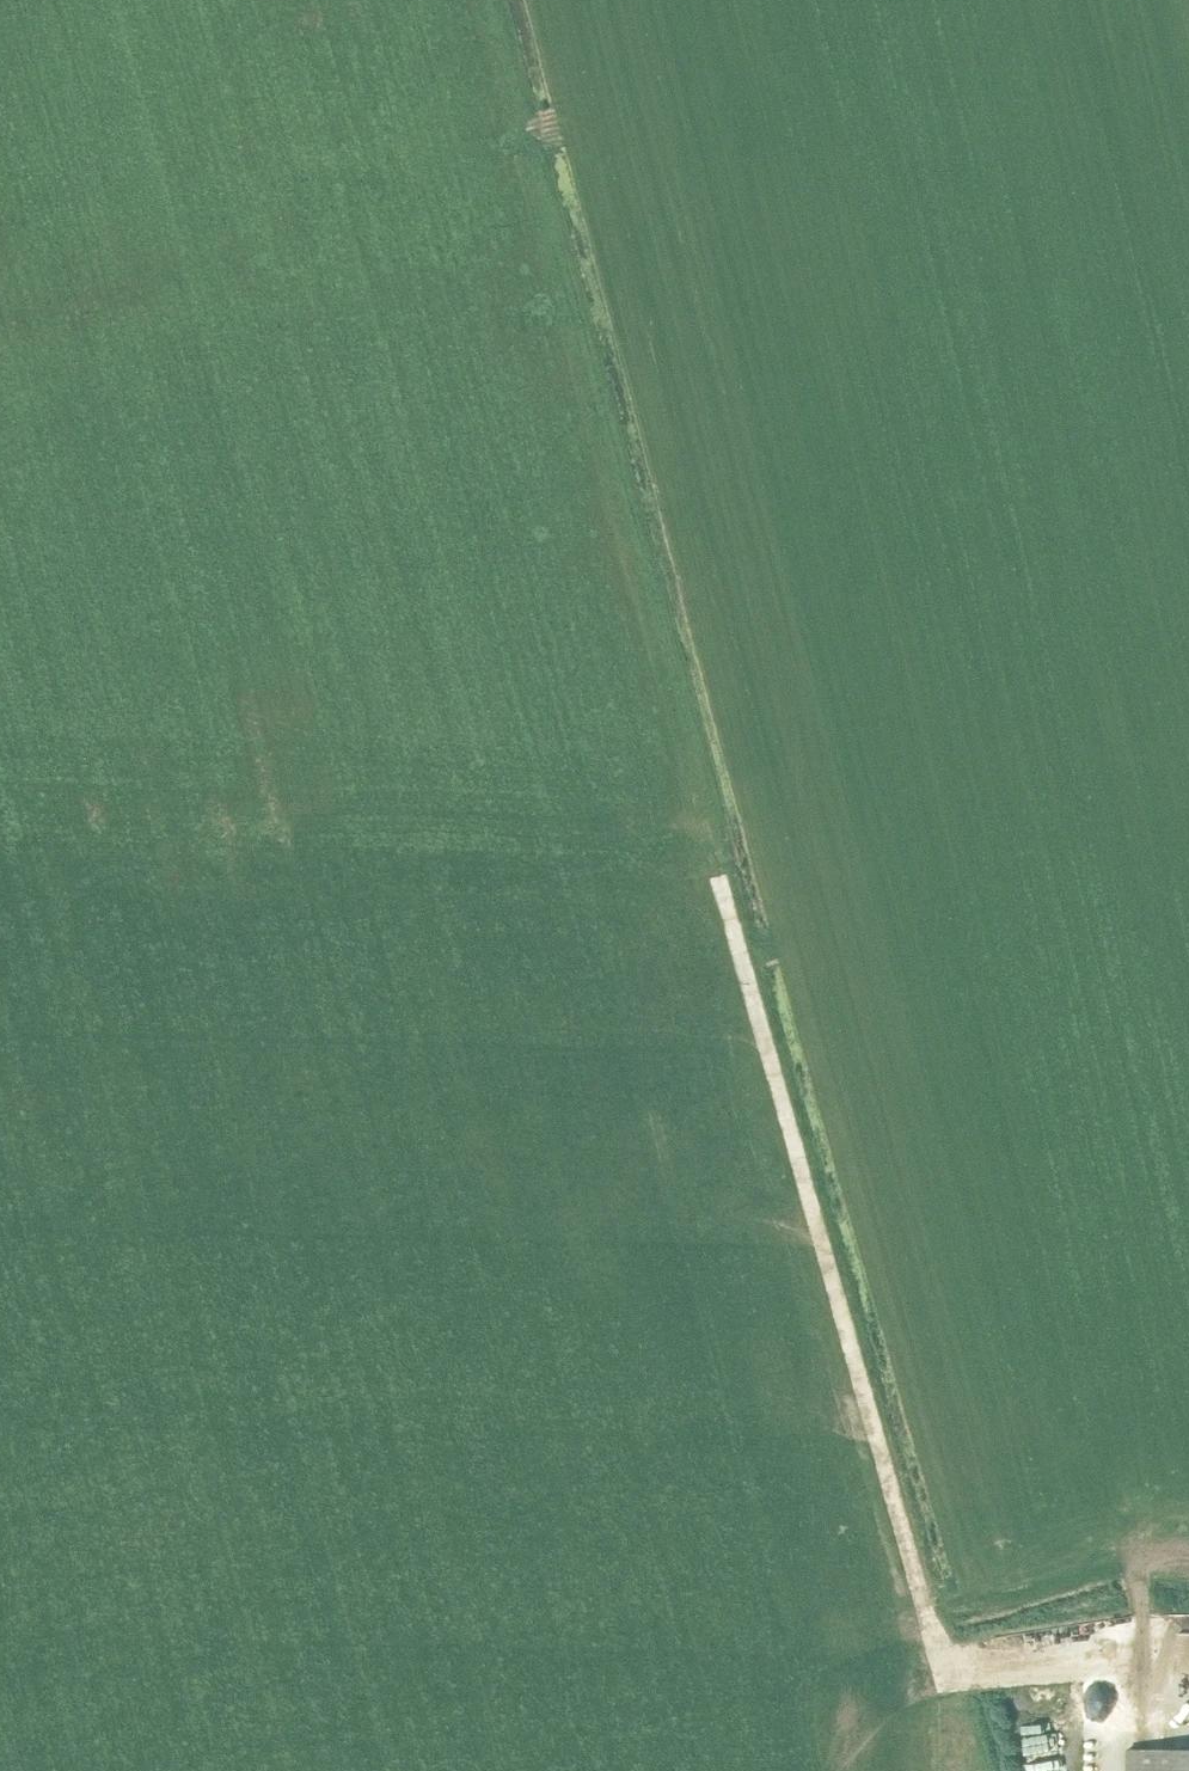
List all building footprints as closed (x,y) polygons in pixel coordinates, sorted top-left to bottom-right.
[(1035,1724),(1033,1767),(1056,1767),(1057,1724),(1035,1724)] [(1127,1750),(1128,1770),(1188,1770),(1188,1749),(1127,1750)]
